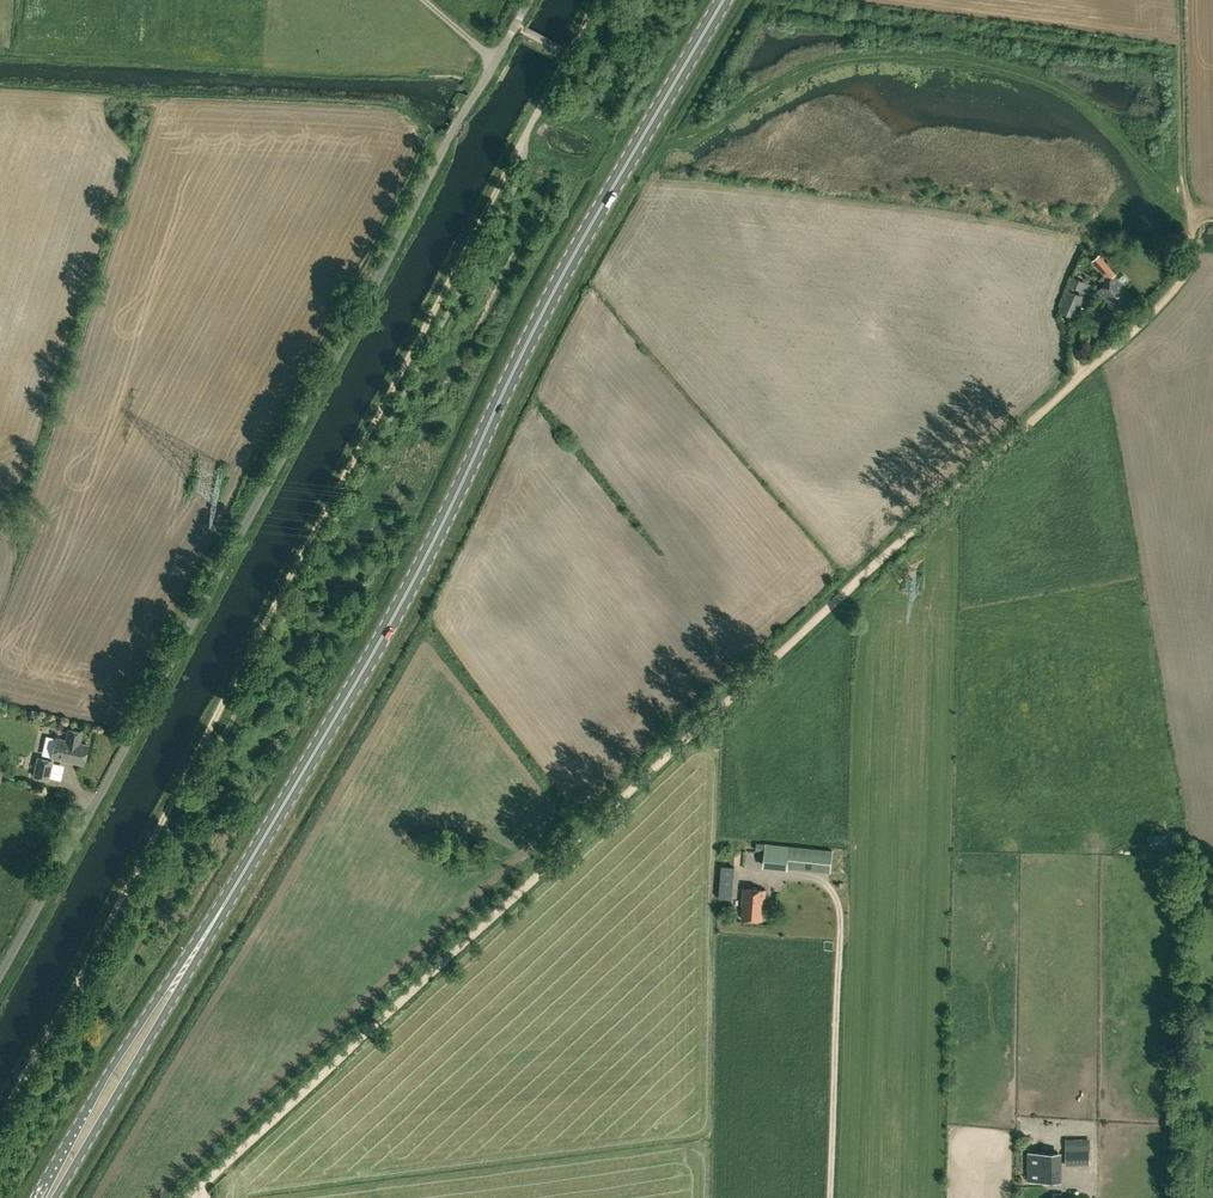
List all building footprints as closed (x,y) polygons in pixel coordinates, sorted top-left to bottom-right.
[(1092,261),(1103,275),(1098,280),(1103,285),(1098,289),(1115,309),(1131,295),(1114,276),(1116,274),(1099,254),(1092,261)] [(1073,276),(1070,285),(1085,291),(1089,282),(1073,276)] [(1058,311),(1074,317),(1083,295),(1068,289),(1058,311)] [(82,765),(87,745),(55,738),(50,758),(82,765)] [(52,761),(37,758),(32,776),(48,779),(52,761)] [(57,763),(54,778),(65,780),(69,765),(57,763)] [(829,871),(832,849),(765,842),(762,868),(787,870),(787,867),(829,871)] [(734,867),(721,865),(719,897),(732,899),(734,867)] [(1196,882),(1196,888),(1201,890),(1207,888),(1207,882),(1202,879),(1196,882)] [(742,905),(743,905),(742,918),(762,920),(762,908),(764,908),(765,889),(744,887),(742,905)] [(1065,1138),(1065,1151),(1065,1165),(1090,1164),(1089,1138),(1065,1138)] [(1028,1181),(1048,1181),(1058,1181),(1058,1152),(1028,1152),(1028,1181)]
